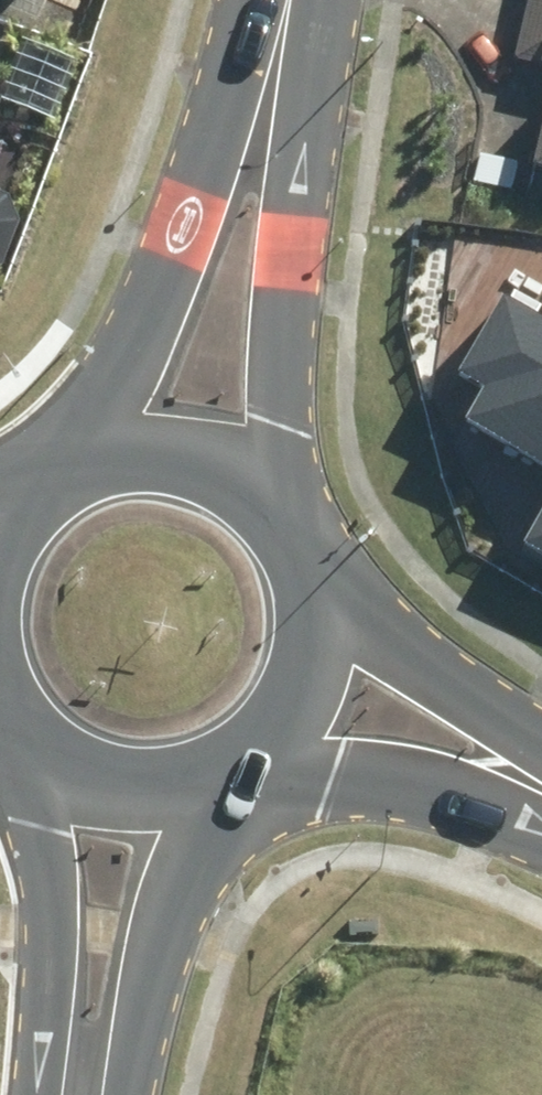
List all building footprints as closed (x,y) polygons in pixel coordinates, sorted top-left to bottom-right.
[(528,167),(541,170),(541,109),(528,167)]
